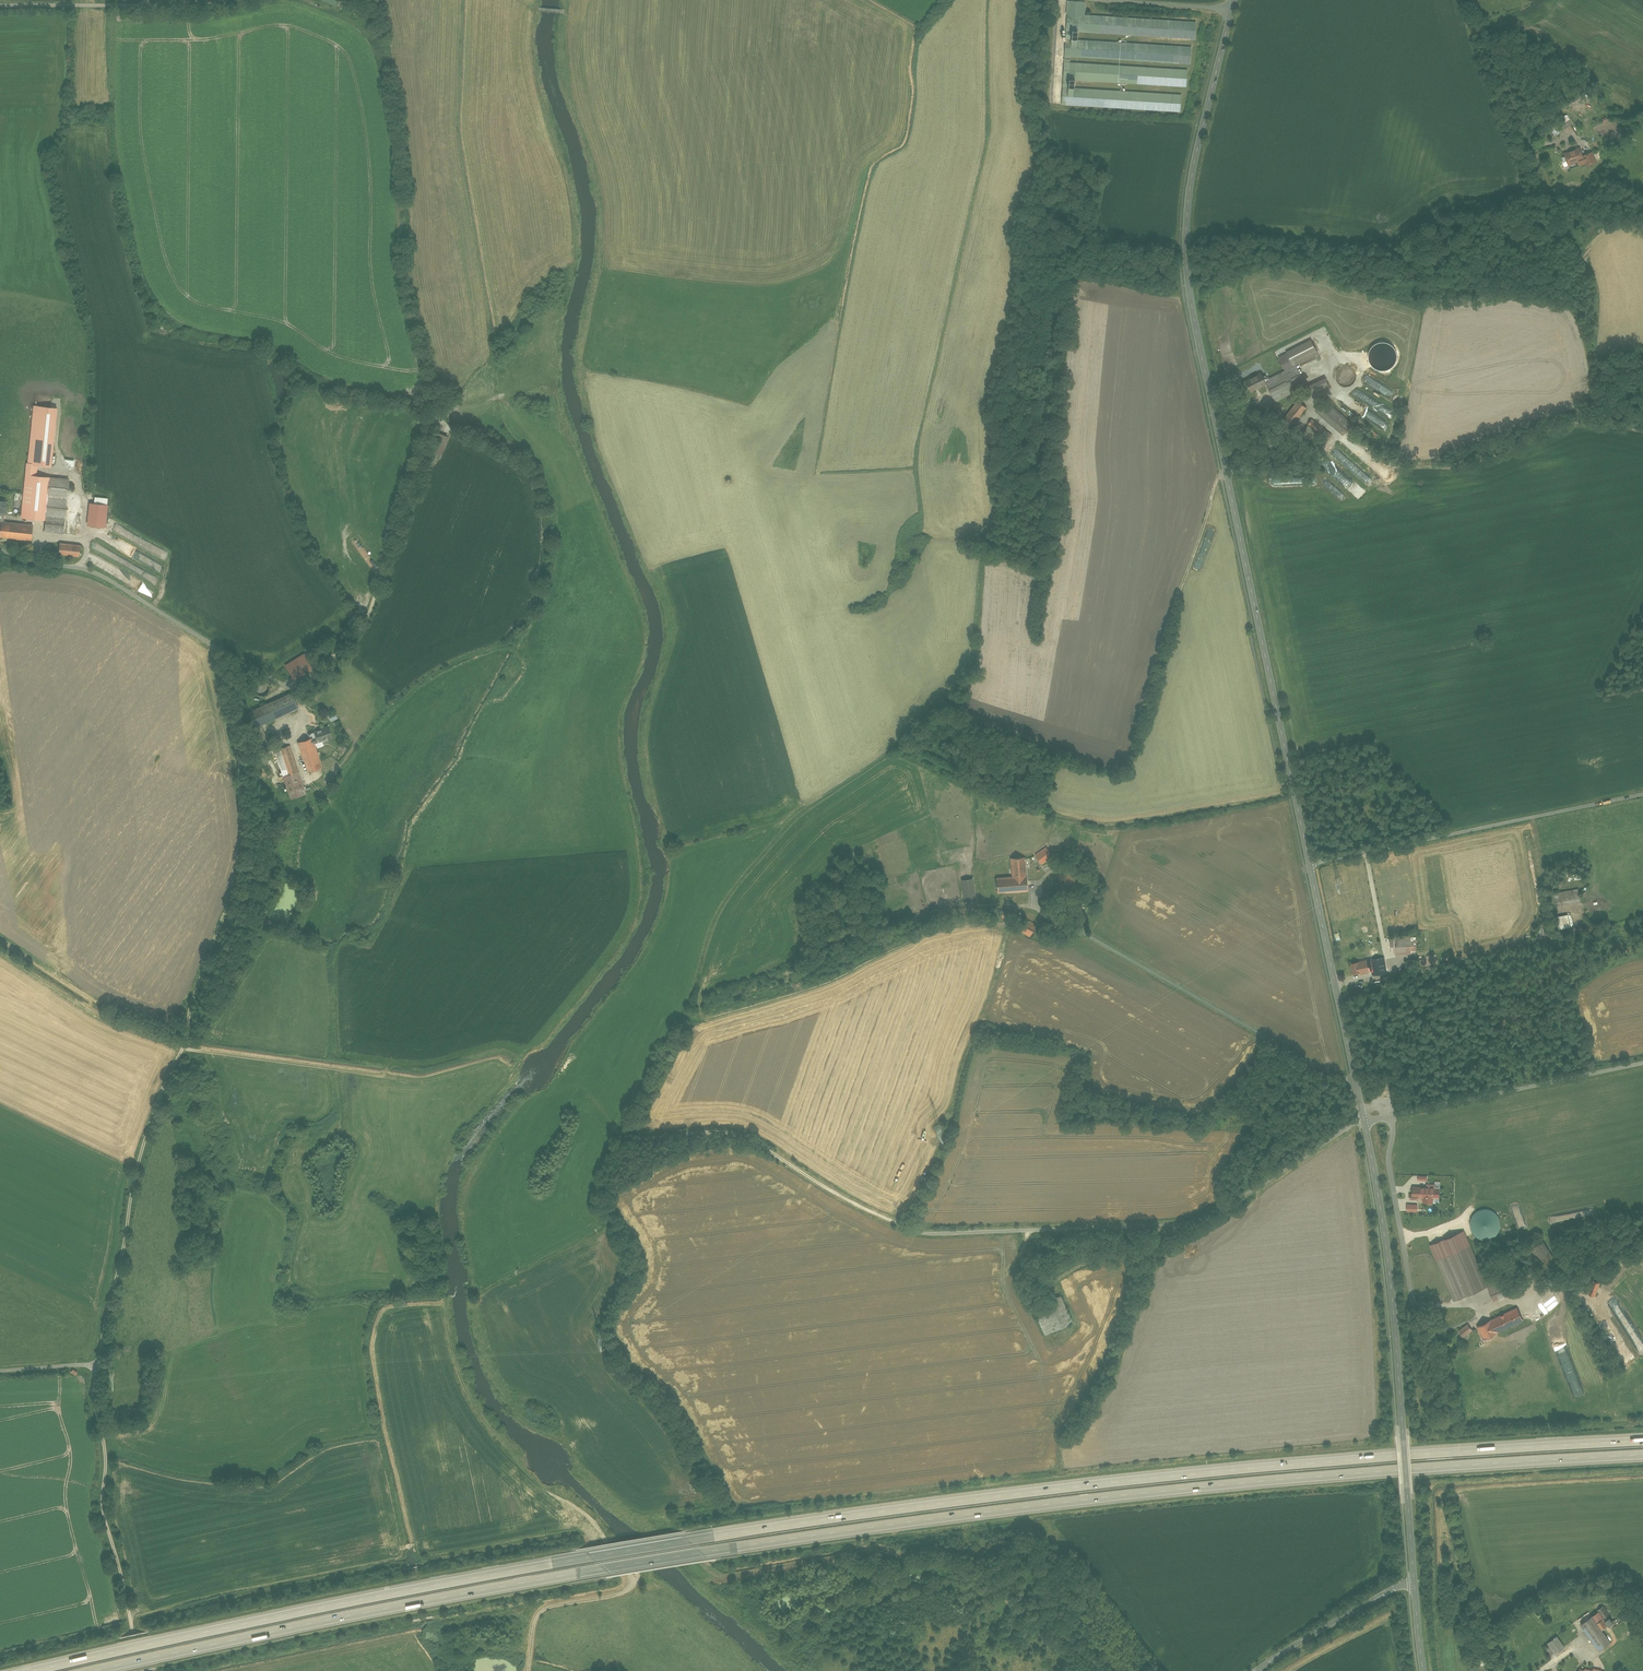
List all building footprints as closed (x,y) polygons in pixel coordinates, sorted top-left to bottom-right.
[(1086,12),(1086,0),(1082,0),(1067,0),(1060,105),(1181,113),(1183,93),(1074,85),(1074,79),(1187,86),(1188,69),(1070,61),(1070,54),(1189,62),(1190,46),(1077,38),(1078,30),(1195,38),(1196,19),(1086,12)] [(1564,129),(1574,123),(1567,113),(1557,119),(1564,129)] [(1579,147),(1562,152),(1566,165),(1578,162),(1579,165),(1585,163),(1585,165),(1595,162),(1592,151),(1581,154),(1579,147)] [(1285,349),(1292,364),(1294,363),(1317,352),(1310,337),(1285,349)] [(1292,364),(1264,378),(1266,383),(1274,400),(1305,385),(1294,363),(1292,364)] [(1341,386),(1345,387),(1348,386),(1351,385),(1354,383),(1355,379),(1356,376),(1355,372),(1353,369),(1350,367),(1347,366),(1343,366),(1340,367),(1337,369),(1335,372),(1334,375),(1335,379),(1336,382),(1338,384),(1341,386)] [(1260,370),(1243,378),(1249,391),(1266,383),(1264,378),(1260,370)] [(1324,377),(1306,385),(1311,395),(1329,388),(1324,377)] [(1323,397),(1314,408),(1338,429),(1347,418),(1323,397)] [(1297,399),(1279,421),(1288,429),(1306,406),(1297,399)] [(1378,404),(1376,407),(1387,417),(1393,411),(1380,400),(1377,403),(1378,404)] [(1274,401),(1268,405),(1273,414),(1280,410),(1274,401)] [(61,408),(35,405),(29,462),(38,463),(55,465),(61,408)] [(1310,418),(1306,423),(1325,438),(1329,433),(1310,418)] [(444,454),(449,436),(440,433),(434,451),(444,454)] [(28,462),(27,474),(37,475),(38,463),(29,462),(28,462)] [(1411,472),(1411,471),(1401,469),(1400,478),(1417,480),(1418,473),(1411,472)] [(22,516),(47,519),(48,514),(50,496),(50,494),(52,476),(37,475),(27,474),(22,516)] [(50,494),(70,496),(72,479),(52,476),(50,494)] [(68,517),(69,517),(71,499),(50,496),(48,514),(68,517)] [(0,500),(0,513),(8,514),(9,501),(0,500)] [(110,504),(93,503),(91,524),(108,526),(110,504)] [(46,530),(66,532),(68,517),(48,514),(47,519),(46,530)] [(37,526),(4,522),(2,537),(35,541),(37,526)] [(84,545),(63,543),(61,554),(83,556),(84,545)] [(308,653),(288,664),(297,680),(317,669),(308,653)] [(294,692),(257,709),(265,724),(301,708),(294,692)] [(338,719),(336,712),(330,715),(333,721),(338,719)] [(334,737),(330,725),(312,731),(314,736),(316,742),(334,737)] [(314,736),(300,741),(310,771),(324,766),(316,742),(314,736)] [(300,770),(292,745),(276,750),(285,775),(300,770)] [(300,770),(285,775),(293,799),(308,794),(300,770)] [(1041,865),(1047,860),(1045,858),(1051,854),(1046,846),(1034,855),(1041,865)] [(1009,857),(1011,876),(994,877),(994,883),(995,892),(1026,890),(1026,880),(1025,856),(1009,857)] [(1067,869),(1057,869),(1057,879),(1067,879),(1067,869)] [(975,900),(972,877),(960,879),(963,902),(975,900)] [(1578,888),(1557,891),(1557,893),(1553,894),(1555,905),(1580,900),(1578,888)] [(1570,926),(1567,914),(1555,916),(1557,929),(1570,926)] [(1028,919),(1020,931),(1028,936),(1036,924),(1028,919)] [(1393,937),(1394,954),(1410,953),(1410,936),(1393,937)] [(1385,958),(1367,961),(1369,972),(1369,975),(1387,972),(1385,958)] [(1358,960),(1349,962),(1351,974),(1358,972),(1359,974),(1369,972),(1367,961),(1366,959),(1358,961),(1358,960)] [(1439,1186),(1412,1186),(1412,1196),(1409,1196),(1409,1200),(1418,1200),(1418,1198),(1422,1198),(1422,1202),(1433,1202),(1433,1197),(1439,1197),(1439,1186)] [(1476,1211),(1472,1214),(1469,1219),(1468,1224),(1469,1229),(1471,1233),(1475,1237),(1480,1239),(1485,1239),(1489,1238),(1493,1235),(1496,1231),(1498,1227),(1498,1222),(1497,1218),(1494,1214),(1490,1211),(1486,1209),(1481,1209),(1476,1211)] [(1541,1240),(1530,1247),(1546,1273),(1558,1265),(1541,1240)] [(1470,1245),(1436,1259),(1453,1299),(1486,1285),(1470,1245)] [(1598,1282),(1588,1278),(1584,1292),(1594,1295),(1598,1282)] [(1500,1279),(1486,1285),(1492,1299),(1506,1293),(1500,1279)] [(1613,1311),(1641,1355),(1642,1354),(1642,1335),(1624,1305),(1613,1311)] [(1058,1306),(1039,1313),(1046,1334),(1065,1327),(1058,1306)] [(1515,1307),(1476,1325),(1484,1342),(1498,1335),(1496,1330),(1521,1319),(1515,1307)] [(1465,1337),(1474,1329),(1469,1323),(1460,1330),(1465,1337)] [(1559,1615),(1561,1613),(1562,1611),(1562,1608),(1561,1606),(1559,1604),(1557,1602),(1555,1602),(1552,1602),(1550,1603),(1548,1605),(1547,1607),(1547,1609),(1547,1611),(1548,1614),(1550,1615),(1552,1617),(1554,1617),(1557,1616),(1559,1615)] [(1603,1608),(1580,1624),(1599,1650),(1611,1641),(1602,1629),(1613,1621),(1603,1608)] [(1546,1643),(1555,1655),(1566,1647),(1557,1635),(1546,1643)]
